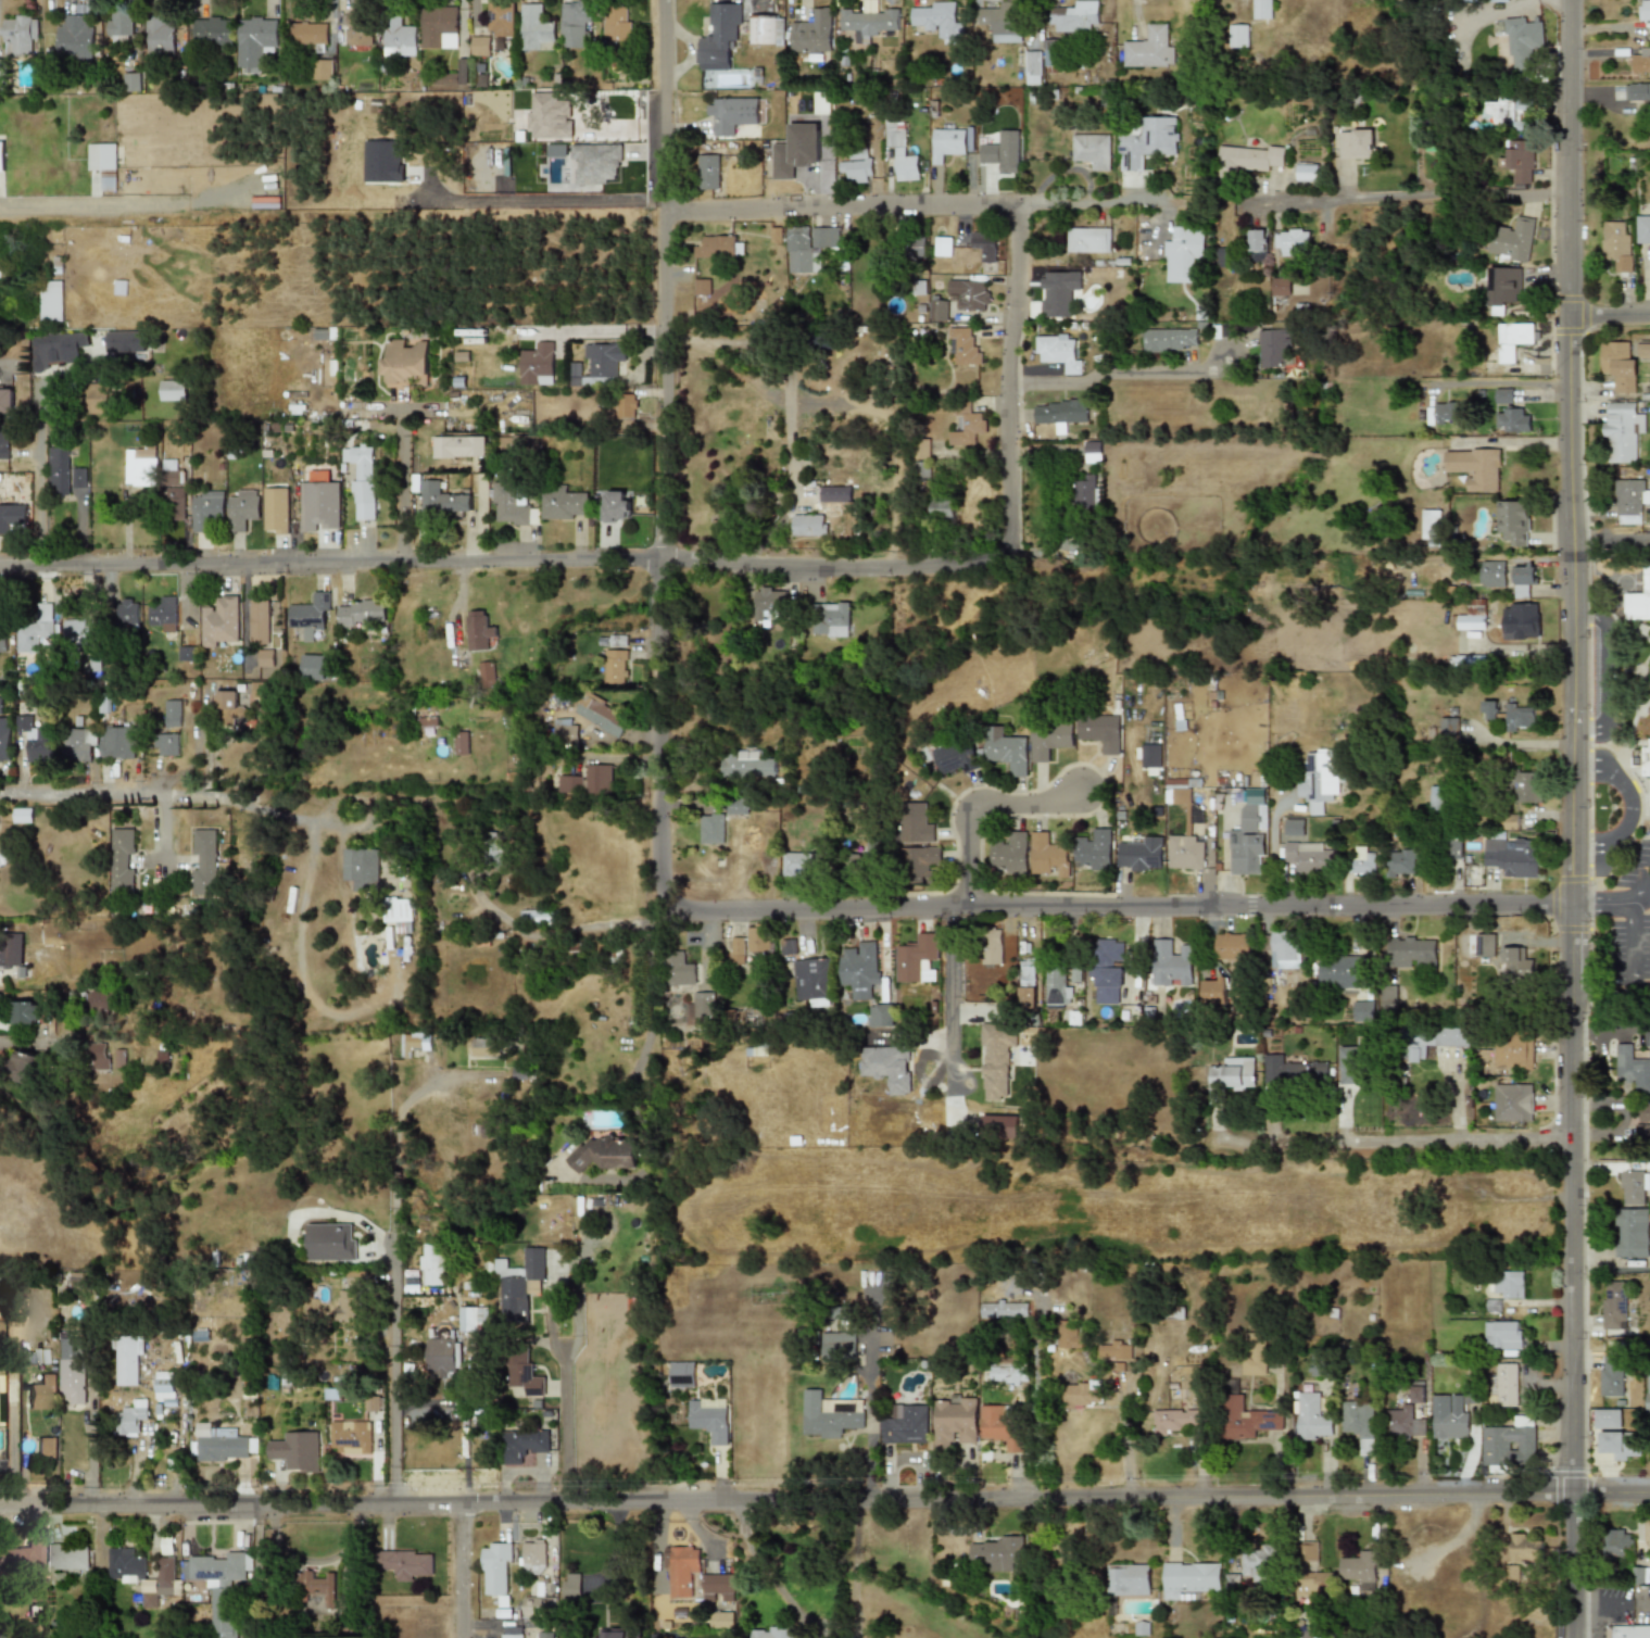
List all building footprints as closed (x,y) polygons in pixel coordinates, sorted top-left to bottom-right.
[(473,54),(491,55),(491,38),(516,38),(517,1),(491,0),(490,36),(473,36),(473,54)] [(583,49),(583,25),(593,25),(593,0),(561,0),(561,49),(583,49)] [(1073,0),(1073,10),(1048,10),(1048,32),(1097,32),(1097,0),(1073,0)] [(1252,20),(1272,20),(1272,0),(1252,0),(1252,20)] [(1641,21),(1649,21),(1649,0),(1641,0),(1641,21)] [(954,2),(910,3),(910,32),(940,32),(940,43),(962,43),(962,21),(955,21),(954,2)] [(988,43),(1020,43),(1020,2),(999,2),(1000,10),(978,10),(978,24),(988,24),(988,43)] [(521,3),(521,51),(555,51),(555,16),(544,16),(544,3),(521,3)] [(740,3),(708,3),(708,37),(698,37),(698,71),(729,71),(729,45),(740,45),(740,3)] [(459,5),(424,5),(424,40),(433,40),(433,48),(459,48),(459,5)] [(631,5),(604,5),(603,43),(631,45),(631,5)] [(810,8),(810,20),(790,20),(790,53),(831,52),(831,8),(810,8)] [(898,9),(840,9),(840,32),(861,32),(861,39),(878,39),(878,29),(898,29),(898,9)] [(133,36),(133,10),(108,10),(108,36),(133,36)] [(385,55),(417,55),(417,24),(405,24),(405,12),(385,12),(385,55)] [(39,15),(5,15),(5,55),(39,55),(39,15)] [(56,59),(93,59),(93,15),(68,15),(68,24),(56,24),(56,59)] [(175,27),(165,27),(165,15),(146,15),(146,52),(175,52),(175,27)] [(373,47),(373,15),(345,15),(345,22),(337,22),(337,47),(373,47)] [(232,16),(193,16),(193,45),(232,45),(232,16)] [(238,74),(264,74),(264,52),(277,52),(277,16),(238,16),(238,74)] [(783,46),(783,16),(748,16),(748,46),(783,46)] [(1541,24),(1524,25),(1524,17),(1503,20),(1507,58),(1545,54),(1541,24)] [(327,23),(289,23),(289,46),(327,46),(327,23)] [(1171,66),(1171,23),(1146,23),(1146,41),(1123,42),(1123,66),(1171,66)] [(1248,24),(1231,24),(1231,47),(1248,47),(1248,24)] [(1639,48),(1639,53),(1630,53),(1632,77),(1649,77),(1649,47),(1639,48)] [(1041,51),(1024,51),(1024,75),(1041,76),(1041,51)] [(331,59),(312,59),(312,79),(331,79),(331,59)] [(468,59),(458,59),(458,74),(446,74),(446,84),(468,84),(468,59)] [(124,91),(140,91),(140,73),(124,73),(124,91)] [(1624,84),(1624,100),(1642,100),(1642,110),(1649,110),(1649,84),(1624,84)] [(532,92),(532,113),(527,113),(527,128),(532,128),(532,138),(571,138),(571,101),(557,101),(557,92),(532,92)] [(706,99),(707,125),(716,124),(716,137),(734,137),(733,126),(758,125),(757,97),(706,99)] [(1520,111),(1532,111),(1532,98),(1487,98),(1487,124),(1520,124),(1520,111)] [(1004,113),(995,111),(986,153),(995,155),(1004,113)] [(1176,116),(1141,116),(1141,128),(1118,128),(1118,172),(1143,172),(1143,152),(1176,152),(1176,116)] [(896,182),(919,181),(918,156),(906,156),(906,129),(896,129),(896,121),(884,121),(884,148),(895,147),(896,182)] [(817,124),(788,124),(788,143),(771,143),(771,179),(792,179),(792,165),(818,165),(817,124)] [(942,165),(942,154),(965,154),(965,129),(932,129),(931,165),(942,165)] [(1338,159),(1376,159),(1376,129),(1338,129),(1338,159)] [(1009,173),(1009,131),(1001,131),(1001,173),(1009,173)] [(1072,159),(1084,159),(1084,171),(1109,171),(1109,134),(1072,134),(1072,159)] [(364,140),(363,181),(400,182),(401,141),(364,140)] [(1506,173),(1514,173),(1514,184),(1534,184),(1534,140),(1507,140),(1506,173)] [(116,143),(87,143),(87,167),(98,167),(98,191),(116,191),(116,143)] [(1238,168),(1283,171),(1284,147),(1218,143),(1216,179),(1237,180),(1238,168)] [(570,146),(570,159),(578,159),(578,168),(575,168),(575,185),(605,184),(605,179),(614,179),(614,175),(616,175),(616,167),(619,167),(619,163),(621,163),(621,144),(570,146)] [(837,162),(837,173),(847,173),(847,184),(870,184),(870,151),(848,151),(848,162),(837,162)] [(718,155),(696,155),(696,190),(718,190),(718,155)] [(1317,182),(1317,163),(1296,163),(1296,182),(1317,182)] [(1649,202),(1649,213),(1637,213),(1637,240),(1649,240),(1649,263),(1649,202)] [(1510,228),(1492,225),(1487,256),(1528,262),(1535,217),(1512,214),(1510,228)] [(1601,262),(1612,262),(1612,273),(1630,273),(1630,222),(1601,222),(1601,262)] [(1205,259),(1205,226),(1174,227),(1174,238),(1163,238),(1163,282),(1193,282),(1193,259),(1205,259)] [(820,249),(836,249),(836,227),(786,227),(786,273),(820,273),(820,249)] [(1110,227),(1067,227),(1067,253),(1110,253),(1110,227)] [(1267,228),(1248,228),(1248,261),(1267,261),(1267,228)] [(1273,228),(1273,254),(1309,254),(1309,228),(1273,228)] [(995,232),(971,232),(971,252),(983,252),(983,263),(995,263),(995,232)] [(742,259),(742,235),(703,235),(703,247),(693,247),(693,259),(742,259)] [(880,238),(860,237),(860,250),(880,251),(880,238)] [(925,238),(900,237),(900,256),(925,257),(925,238)] [(1231,248),(1212,248),(1212,267),(1231,267),(1231,248)] [(1516,304),(1516,266),(1488,267),(1488,315),(1503,315),(1503,304),(1516,304)] [(1070,273),(1041,273),(1041,316),(1070,316),(1070,273)] [(1272,297),(1290,297),(1290,277),(1272,277),(1272,297)] [(709,279),(694,278),(693,294),(709,294),(709,279)] [(62,280),(41,280),(41,320),(62,320),(62,280)] [(982,281),(946,280),(946,295),(957,295),(957,311),(986,312),(986,291),(982,291),(982,281)] [(929,322),(946,322),(946,301),(928,301),(929,322)] [(1513,363),(1513,344),(1533,344),(1533,323),(1497,324),(1498,363),(1513,363)] [(948,364),(981,364),(981,340),(970,340),(970,327),(948,327),(948,364)] [(1144,351),(1197,351),(1197,329),(1144,329),(1144,351)] [(1260,367),(1288,367),(1288,329),(1260,329),(1260,367)] [(144,331),(105,331),(105,351),(144,351),(144,331)] [(30,335),(32,366),(80,364),(79,343),(88,343),(87,332),(30,335)] [(1035,364),(1060,363),(1060,375),(1082,374),(1081,354),(1071,354),(1071,333),(1035,335),(1035,364)] [(429,386),(430,339),(418,339),(418,348),(406,348),(406,338),(391,338),(390,350),(382,350),(382,379),(389,379),(389,386),(429,386)] [(521,385),(554,385),(554,341),(532,341),(532,352),(521,352),(521,385)] [(570,385),(615,385),(615,364),(626,364),(626,342),(583,342),(584,367),(591,367),(591,378),(581,378),(581,362),(570,362),(570,385)] [(1637,354),(1627,354),(1627,342),(1601,342),(1601,369),(1613,369),(1613,393),(1637,393),(1637,354)] [(1640,343),(1640,358),(1649,358),(1649,343),(1640,343)] [(186,379),(161,379),(161,401),(186,401),(186,379)] [(87,413),(110,413),(110,386),(87,386),(87,413)] [(12,414),(12,389),(0,389),(0,414),(12,414)] [(1495,403),(1515,403),(1515,389),(1495,389),(1495,403)] [(617,417),(634,417),(634,394),(617,394),(617,417)] [(1065,423),(1088,423),(1088,400),(1034,401),(1034,424),(1057,424),(1057,433),(1066,433),(1065,423)] [(1634,463),(1635,437),(1646,437),(1646,414),(1635,413),(1635,403),(1603,402),(1602,462),(1634,463)] [(1426,403),(1426,425),(1457,425),(1457,403),(1426,403)] [(985,434),(985,414),(973,414),(973,404),(952,404),(952,415),(961,415),(961,432),(948,432),(948,445),(974,445),(974,434),(985,434)] [(1529,432),(1529,408),(1496,408),(1496,432),(1529,432)] [(486,437),(432,437),(432,457),(486,457),(486,437)] [(929,439),(912,439),(912,458),(929,458),(929,439)] [(1100,441),(1084,441),(1084,462),(1100,462),(1100,441)] [(376,519),(375,443),(352,443),(352,519),(376,519)] [(50,494),(68,494),(68,445),(50,445),(50,494)] [(155,449),(125,449),(125,484),(155,484),(155,449)] [(1466,470),(1466,491),(1500,491),(1500,449),(1445,449),(1445,470),(1466,470)] [(164,459),(165,517),(186,517),(186,486),(180,486),(179,459),(164,459)] [(72,487),(86,487),(86,467),(72,467),(72,487)] [(1099,507),(1099,479),(1073,479),(1073,507),(1099,507)] [(1615,524),(1641,524),(1641,502),(1648,502),(1648,490),(1642,490),(1642,479),(1615,479),(1615,524)] [(421,480),(421,512),(470,512),(470,491),(443,491),(443,480),(421,480)] [(538,525),(538,504),(521,504),(521,481),(488,482),(489,503),(497,503),(497,525),(538,525)] [(338,482),(301,482),(301,531),(338,531),(338,482)] [(541,519),(587,519),(587,495),(565,495),(565,484),(541,484),(541,519)] [(848,486),(819,487),(819,502),(849,501),(848,486)] [(265,532),(289,532),(289,489),(265,489),(265,532)] [(192,490),(192,533),(212,533),(212,521),(223,521),(223,490),(192,490)] [(259,520),(259,496),(255,496),(255,490),(237,490),(237,497),(227,497),(227,533),(247,533),(247,520),(259,520)] [(625,491),(603,491),(604,521),(630,520),(629,500),(625,500),(625,491)] [(932,500),(932,517),(954,517),(954,500),(932,500)] [(1496,533),(1502,533),(1502,547),(1528,547),(1528,501),(1496,501),(1496,533)] [(26,533),(26,505),(0,504),(0,533),(26,533)] [(1421,538),(1441,538),(1441,509),(1421,509),(1421,538)] [(828,536),(828,515),(793,514),(793,536),(828,536)] [(1504,588),(1504,560),(1479,560),(1479,588),(1504,588)] [(1534,597),(1534,563),(1513,563),(1513,597),(1534,597)] [(1643,566),(1643,593),(1625,593),(1625,619),(1649,619),(1649,566),(1643,566)] [(783,587),(754,587),(754,620),(765,620),(765,612),(783,612),(783,587)] [(329,629),(329,592),(310,592),(310,603),(288,603),(288,629),(301,629),(301,641),(316,641),(316,629),(329,629)] [(202,647),(238,647),(238,595),(214,595),(214,607),(202,607),(202,647)] [(176,596),(149,596),(149,630),(176,630),(176,596)] [(138,623),(138,598),(116,598),(117,625),(138,623)] [(269,600),(250,600),(250,645),(269,645),(269,600)] [(387,601),(337,601),(337,627),(387,627),(387,601)] [(1457,630),(1484,630),(1484,602),(1469,602),(1469,613),(1457,613),(1457,630)] [(17,652),(36,652),(36,639),(52,639),(52,603),(33,604),(33,623),(16,623),(17,652)] [(847,603),(811,603),(811,637),(847,637),(847,603)] [(1503,639),(1538,639),(1538,603),(1503,603),(1503,639)] [(496,639),(496,626),(486,626),(486,610),(467,610),(467,652),(489,652),(489,639),(496,639)] [(64,646),(89,646),(89,618),(63,619),(64,646)] [(196,660),(196,646),(178,646),(178,660),(196,660)] [(606,683),(628,683),(628,648),(606,648),(606,683)] [(257,667),(278,667),(278,650),(257,650),(257,667)] [(325,655),(301,654),(300,679),(324,680),(325,655)] [(1448,670),(1485,670),(1485,655),(1448,655),(1448,670)] [(478,686),(492,685),(492,662),(478,663),(478,686)] [(215,690),(215,723),(244,723),(244,702),(238,702),(238,690),(215,690)] [(620,736),(631,715),(584,693),(575,715),(620,736)] [(9,755),(9,717),(2,716),(2,696),(0,696),(0,755),(9,755)] [(165,701),(165,728),(181,728),(181,701),(165,701)] [(1479,720),(1497,720),(1497,701),(1479,701),(1479,720)] [(1506,731),(1534,731),(1534,706),(1506,706),(1506,731)] [(1120,714),(1076,714),(1076,743),(1099,743),(1099,755),(1120,755),(1120,714)] [(15,735),(25,735),(24,753),(51,754),(52,728),(33,727),(33,716),(16,716),(15,735)] [(578,743),(578,718),(555,718),(555,743),(578,743)] [(1457,718),(1443,718),(1443,738),(1457,738),(1457,718)] [(1072,722),(1031,722),(1031,763),(1051,763),(1051,749),(1072,749),(1072,722)] [(1005,777),(1026,777),(1026,736),(1005,736),(1005,726),(984,726),(984,765),(1005,765),(1005,777)] [(135,727),(99,727),(99,758),(135,758),(135,727)] [(62,759),(96,759),(96,728),(62,728),(62,759)] [(454,731),(454,755),(467,755),(468,732),(454,731)] [(179,755),(179,732),(154,732),(154,755),(179,755)] [(930,749),(942,778),(972,765),(960,738),(930,749)] [(1647,739),(1647,747),(1640,747),(1640,776),(1649,776),(1649,739),(1647,739)] [(1160,744),(1141,744),(1139,767),(1159,768),(1160,744)] [(1339,751),(1308,751),(1307,780),(1297,780),(1297,803),(1308,803),(1308,815),(1328,815),(1328,792),(1338,792),(1339,751)] [(721,778),(774,778),(774,755),(721,755),(721,778)] [(588,765),(588,793),(612,793),(612,765),(588,765)] [(1512,772),(1512,803),(1539,803),(1539,772),(1512,772)] [(583,794),(583,776),(559,776),(559,794),(583,794)] [(1189,804),(1191,779),(1164,778),(1164,794),(1171,794),(1171,804),(1189,804)] [(1429,809),(1443,809),(1443,786),(1429,786),(1429,809)] [(1267,789),(1243,788),(1243,829),(1231,829),(1230,869),(1265,870),(1267,789)] [(748,815),(748,801),(727,801),(727,815),(748,815)] [(899,803),(899,842),(934,842),(934,820),(924,820),(924,803),(899,803)] [(30,808),(12,808),(12,822),(30,822),(30,808)] [(726,843),(726,814),(701,814),(701,843),(726,843)] [(1306,818),(1284,818),(1284,835),(1306,835),(1306,818)] [(1109,870),(1109,828),(1087,828),(1087,839),(1073,839),(1073,862),(1083,862),(1083,870),(1109,870)] [(134,829),(110,829),(110,891),(134,891),(134,829)] [(217,829),(192,829),(192,894),(217,894),(217,829)] [(1031,872),(1067,872),(1067,841),(1045,841),(1045,830),(1031,830),(1031,872)] [(991,841),(991,862),(1002,864),(1002,872),(1025,872),(1026,831),(1012,831),(1012,841),(991,841)] [(1538,878),(1538,841),(1503,840),(1504,832),(1484,832),(1483,866),(1504,866),(1504,877),(1538,878)] [(1168,869),(1204,869),(1204,835),(1168,835),(1168,869)] [(1162,871),(1162,836),(1126,836),(1126,841),(1119,841),(1118,870),(1162,871)] [(1461,836),(1445,836),(1445,858),(1461,858),(1461,836)] [(1333,875),(1333,853),(1323,853),(1323,842),(1283,842),(1283,865),(1295,865),(1295,875),(1333,875)] [(3,844),(0,846),(0,864),(11,859),(3,844)] [(932,878),(932,870),(941,870),(941,846),(899,846),(899,878),(932,878)] [(1374,877),(1374,847),(1351,847),(1351,877),(1374,877)] [(380,848),(345,848),(345,880),(356,880),(356,890),(380,890),(380,848)] [(1416,874),(1418,849),(1388,849),(1388,874),(1416,874)] [(783,877),(813,877),(813,852),(783,852),(783,877)] [(412,898),(386,898),(386,922),(412,922),(412,898)] [(554,910),(521,910),(521,924),(555,923),(554,910)] [(771,925),(747,925),(747,952),(771,952),(771,925)] [(982,965),(1002,965),(1002,929),(982,929),(982,965)] [(1299,930),(1270,930),(1270,968),(1299,968),(1299,930)] [(896,944),(896,982),(937,982),(937,933),(918,933),(918,944),(896,944)] [(1214,958),(1250,958),(1250,933),(1214,933),(1214,958)] [(1492,934),(1474,934),(1475,957),(1492,957),(1492,934)] [(731,958),(745,958),(745,937),(731,937),(731,958)] [(1435,937),(1387,937),(1387,966),(1435,966),(1435,937)] [(1123,938),(1095,938),(1094,1004),(1122,1004),(1123,938)] [(793,940),(780,940),(781,954),(794,953),(793,940)] [(1153,986),(1192,986),(1192,940),(1182,940),(1182,950),(1173,950),(1173,940),(1153,940),(1153,986)] [(840,953),(840,988),(852,988),(853,999),(871,999),(870,987),(879,987),(878,941),(852,942),(852,952),(840,953)] [(1532,958),(1523,958),(1523,947),(1502,947),(1502,976),(1532,976),(1532,958)] [(684,952),(667,952),(667,985),(694,985),(694,962),(684,962),(684,952)] [(1358,956),(1318,956),(1318,985),(1358,985),(1358,956)] [(794,997),(806,997),(807,1007),(829,1006),(827,958),(792,959),(794,997)] [(1019,1008),(1034,1008),(1034,958),(1019,958),(1019,1008)] [(1070,1005),(1070,968),(1045,968),(1045,1005),(1070,1005)] [(1226,1005),(1226,978),(1201,978),(1201,1005),(1226,1005)] [(1380,1009),(1395,1009),(1395,984),(1378,985),(1380,1009)] [(709,993),(692,993),(692,1004),(685,1004),(685,1025),(709,1025),(709,993)] [(1373,1000),(1352,1000),(1351,1021),(1372,1022),(1373,1000)] [(13,1023),(38,1024),(39,1003),(14,1001),(13,1023)] [(868,1005),(868,1026),(892,1026),(892,1005),(868,1005)] [(1007,1023),(981,1022),(980,1100),(1006,1100),(1007,1047),(1016,1047),(1017,1030),(1007,1030),(1007,1023)] [(1434,1046),(1469,1046),(1469,1028),(1434,1028),(1434,1046)] [(431,1050),(431,1034),(402,1034),(402,1058),(412,1058),(412,1049),(431,1050)] [(1532,1070),(1533,1034),(1495,1034),(1495,1069),(1532,1070)] [(106,1044),(87,1043),(87,1070),(105,1070),(106,1044)] [(1338,1046),(1338,1085),(1363,1085),(1363,1046),(1338,1046)] [(887,1095),(909,1095),(908,1047),(860,1047),(861,1076),(887,1076),(887,1095)] [(8,1078),(34,1085),(42,1059),(15,1050),(8,1078)] [(1264,1055),(1264,1083),(1326,1084),(1327,1062),(1284,1062),(1284,1055),(1264,1055)] [(1254,1057),(1222,1058),(1222,1067),(1208,1067),(1208,1093),(1255,1093),(1254,1057)] [(1616,1057),(1616,1081),(1634,1081),(1634,1093),(1649,1093),(1649,1057),(1616,1057)] [(1494,1122),(1532,1122),(1532,1084),(1494,1084),(1494,1122)] [(1643,1102),(1643,1124),(1636,1124),(1636,1139),(1649,1139),(1649,1102),(1643,1102)] [(1017,1124),(1023,1124),(1023,1116),(980,1114),(980,1138),(1017,1139),(1017,1124)] [(635,1168),(635,1141),(616,1141),(612,1136),(609,1138),(585,1139),(565,1160),(578,1174),(591,1161),(599,1168),(635,1168)] [(1649,1194),(1649,1170),(1620,1170),(1620,1205),(1640,1205),(1640,1194),(1649,1194)] [(1649,1222),(1649,1208),(1615,1209),(1616,1258),(1649,1258),(1649,1222)] [(355,1223),(307,1223),(307,1261),(355,1261),(355,1223)] [(446,1244),(420,1244),(420,1285),(446,1285),(446,1244)] [(545,1247),(525,1247),(525,1268),(508,1268),(508,1259),(497,1259),(500,1322),(529,1322),(528,1281),(545,1280),(545,1247)] [(335,1320),(363,1320),(362,1271),(347,1271),(347,1290),(339,1290),(339,1307),(335,1307),(335,1320)] [(1523,1297),(1523,1271),(1501,1271),(1501,1297),(1523,1297)] [(874,1277),(873,1297),(887,1297),(887,1278),(874,1277)] [(1601,1281),(1601,1324),(1626,1324),(1626,1281),(1601,1281)] [(1028,1319),(1028,1301),(980,1301),(980,1319),(1028,1319)] [(483,1307),(459,1307),(459,1332),(483,1332),(483,1307)] [(1080,1321),(1058,1321),(1058,1348),(1080,1347),(1080,1321)] [(1484,1349),(1522,1349),(1522,1322),(1484,1322),(1484,1349)] [(820,1360),(854,1360),(854,1333),(821,1333),(820,1360)] [(113,1336),(114,1385),(143,1385),(143,1336),(113,1336)] [(60,1337),(60,1403),(86,1403),(86,1337),(60,1337)] [(428,1337),(428,1377),(453,1377),(453,1368),(462,1368),(462,1337),(428,1337)] [(1099,1341),(1099,1362),(1132,1362),(1132,1341),(1099,1341)] [(544,1396),(544,1374),(531,1374),(532,1350),(506,1350),(506,1385),(520,1385),(520,1396),(544,1396)] [(1624,1354),(1600,1354),(1600,1396),(1624,1396),(1624,1354)] [(670,1388),(694,1388),(694,1361),(670,1361),(670,1388)] [(1517,1363),(1497,1363),(1497,1374),(1489,1374),(1489,1407),(1517,1407),(1517,1363)] [(991,1382),(1024,1382),(1024,1368),(991,1368),(991,1382)] [(175,1372),(154,1372),(154,1399),(175,1399),(175,1372)] [(56,1408),(56,1373),(38,1373),(38,1385),(27,1385),(27,1408),(56,1408)] [(1061,1384),(1061,1408),(1101,1408),(1101,1384),(1061,1384)] [(1424,1387),(1411,1387),(1411,1401),(1424,1401),(1424,1387)] [(841,1438),(841,1427),(862,1427),(864,1402),(824,1401),(824,1389),(803,1389),(803,1438),(841,1438)] [(1332,1440),(1332,1415),(1320,1415),(1320,1391),(1296,1391),(1296,1440),(1332,1440)] [(1221,1438),(1257,1439),(1257,1428),(1282,1428),(1283,1409),(1243,1408),(1243,1395),(1222,1394),(1221,1438)] [(1469,1411),(1462,1411),(1462,1396),(1432,1396),(1432,1438),(1469,1438),(1469,1411)] [(377,1397),(366,1397),(366,1412),(378,1411),(377,1397)] [(978,1397),(934,1397),(934,1449),(954,1449),(954,1438),(978,1438),(978,1397)] [(727,1398),(688,1398),(688,1433),(709,1433),(709,1446),(727,1446),(727,1398)] [(149,1422),(149,1399),(128,1399),(128,1411),(117,1411),(117,1435),(139,1435),(139,1422),(149,1422)] [(1342,1433),(1355,1433),(1355,1454),(1374,1454),(1374,1400),(1342,1400),(1342,1433)] [(927,1403),(894,1403),(894,1415),(882,1415),(882,1442),(927,1442),(927,1403)] [(980,1406),(980,1440),(1004,1440),(1004,1452),(1020,1452),(1019,1406),(980,1406)] [(1425,1416),(1414,1416),(1414,1406),(1387,1407),(1387,1438),(1425,1437),(1425,1416)] [(1185,1435),(1185,1425),(1205,1425),(1205,1409),(1154,1409),(1154,1435),(1185,1435)] [(1621,1409),(1594,1409),(1594,1428),(1621,1428),(1621,1409)] [(1535,1415),(1514,1415),(1514,1426),(1483,1426),(1483,1465),(1535,1465),(1535,1415)] [(370,1453),(370,1421),(330,1421),(330,1453),(370,1453)] [(197,1461),(250,1461),(250,1452),(257,1452),(257,1437),(236,1437),(236,1428),(214,1428),(214,1422),(197,1422),(197,1461)] [(319,1431),(279,1432),(279,1442),(268,1442),(268,1461),(288,1461),(289,1472),(319,1472),(319,1431)] [(500,1431),(500,1465),(525,1465),(525,1453),(549,1453),(549,1431),(500,1431)] [(1639,1460),(1639,1431),(1598,1431),(1598,1452),(1610,1452),(1610,1460),(1639,1460)] [(37,1437),(37,1460),(56,1460),(56,1437),(37,1437)] [(1605,1558),(1633,1558),(1633,1529),(1605,1529),(1605,1558)] [(1532,1534),(1510,1534),(1510,1563),(1541,1563),(1541,1541),(1532,1541),(1532,1534)] [(521,1574),(545,1574),(545,1539),(521,1539),(521,1574)] [(1022,1568),(1022,1539),(971,1539),(971,1568),(1022,1568)] [(1317,1541),(1296,1541),(1295,1561),(1315,1561),(1317,1541)] [(482,1596),(511,1596),(511,1542),(482,1542),(482,1596)] [(45,1571),(88,1571),(88,1544),(45,1544),(45,1571)] [(42,1546),(0,1545),(0,1578),(41,1578),(42,1546)] [(1275,1546),(1242,1546),(1242,1582),(1275,1582),(1275,1546)] [(700,1547),(668,1547),(668,1598),(690,1598),(690,1572),(700,1572),(700,1547)] [(109,1580),(142,1582),(141,1595),(174,1596),(175,1558),(159,1557),(158,1579),(146,1579),(146,1559),(135,1558),(135,1548),(109,1548),(109,1580)] [(376,1550),(376,1571),(398,1571),(398,1580),(432,1580),(432,1551),(376,1550)] [(1339,1582),(1380,1579),(1378,1551),(1351,1552),(1352,1560),(1338,1560),(1339,1582)] [(180,1578),(204,1578),(204,1584),(252,1584),(253,1554),(181,1553),(180,1578)] [(1220,1562),(1163,1563),(1163,1599),(1185,1599),(1185,1589),(1220,1589),(1220,1562)] [(1108,1595),(1150,1595),(1150,1564),(1108,1564),(1108,1595)] [(315,1570),(295,1570),(295,1596),(325,1596),(325,1608),(337,1608),(337,1575),(315,1574),(315,1570)] [(711,1599),(733,1599),(733,1573),(701,1573),(701,1600),(711,1600),(711,1599)] [(1301,1573),(1301,1598),(1332,1598),(1332,1573),(1301,1573)] [(584,1596),(584,1575),(563,1575),(563,1596),(584,1596)] [(238,1593),(212,1593),(212,1637),(238,1637),(238,1593)] [(522,1598),(523,1616),(551,1615),(550,1597),(522,1598)] [(1609,1626),(1609,1637),(1649,1637),(1649,1625),(1609,1626)] [(524,1626),(504,1627),(504,1637),(524,1637),(524,1626)] [(793,1627),(751,1627),(751,1637),(793,1637),(793,1627)]
